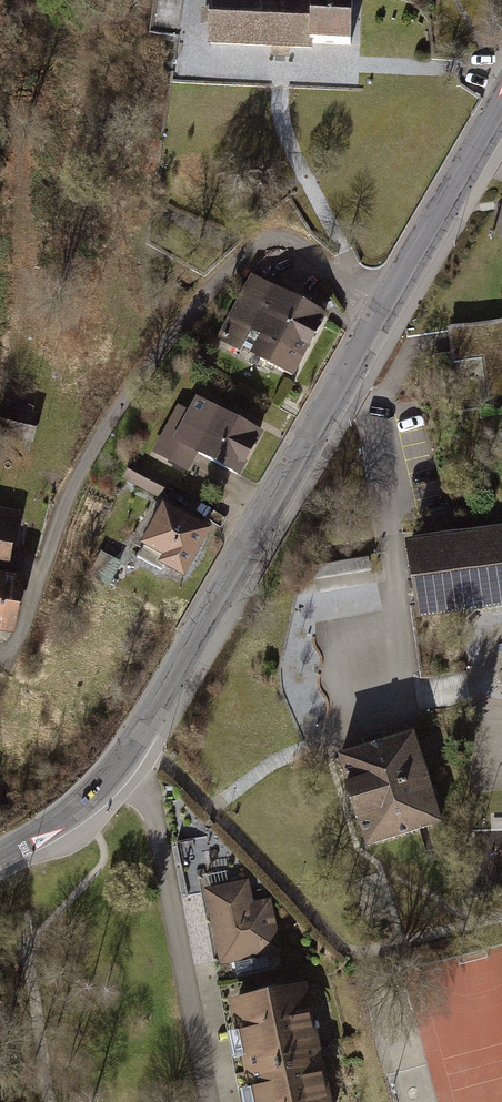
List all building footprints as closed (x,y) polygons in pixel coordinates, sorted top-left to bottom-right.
[(356,6),(318,3),(318,0),(210,0),(207,50),(315,56),(315,47),(354,49),(356,6)] [(293,373),(323,312),(250,275),(219,336),(293,373)] [(239,472),(260,432),(181,390),(151,446),(188,465),(197,450),(239,472)] [(206,525),(161,500),(136,544),(181,569),(206,525)] [(23,515),(0,511),(0,564),(14,566),(23,515)] [(410,547),(420,612),(501,600),(501,533),(410,547)] [(16,631),(25,574),(0,570),(0,629),(16,631)] [(439,815),(413,722),(334,743),(360,837),(439,815)] [(246,875),(199,884),(213,959),(275,948),(266,893),(250,896),(246,875)] [(225,993),(247,1101),(328,1101),(303,978),(225,993)]
